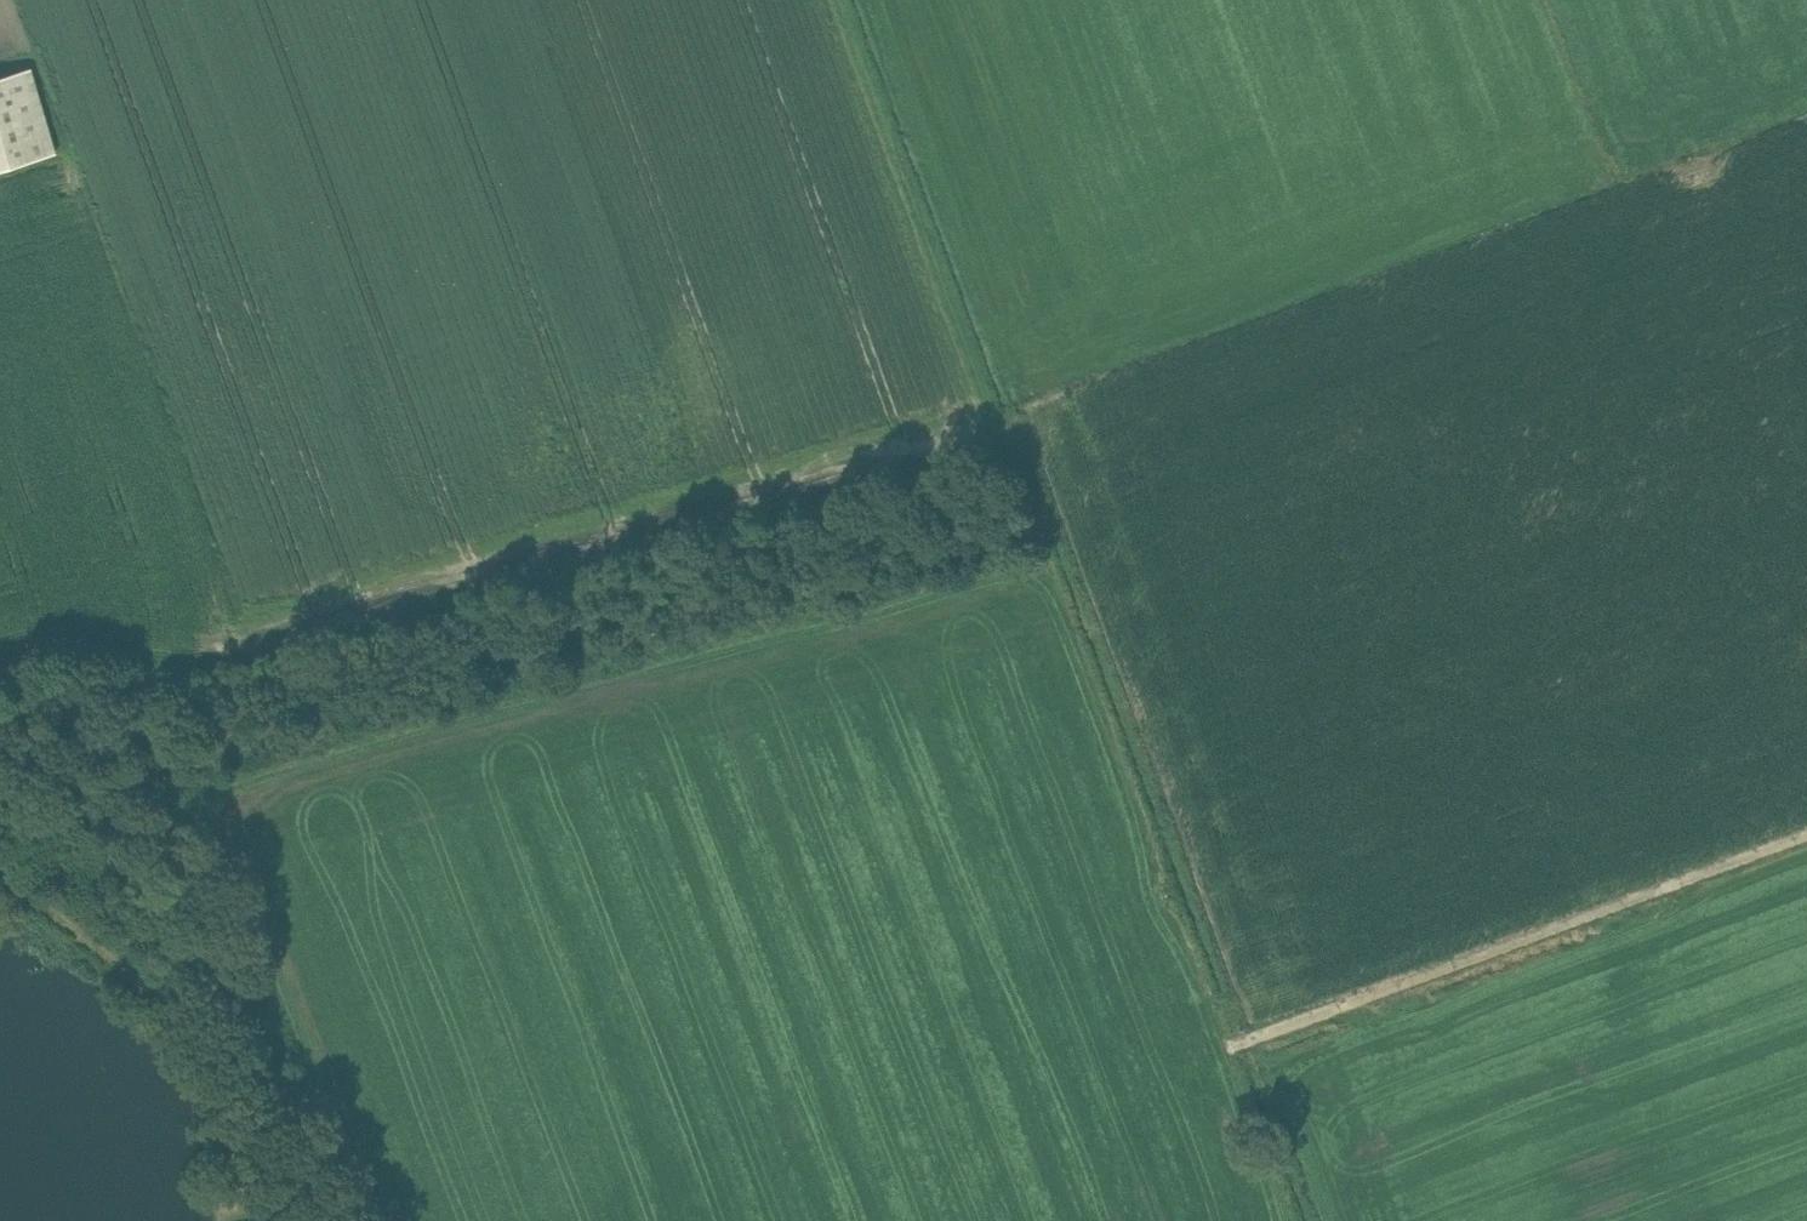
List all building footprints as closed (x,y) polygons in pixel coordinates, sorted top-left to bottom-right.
[(55,151),(29,66),(0,75),(0,168),(55,151)]
